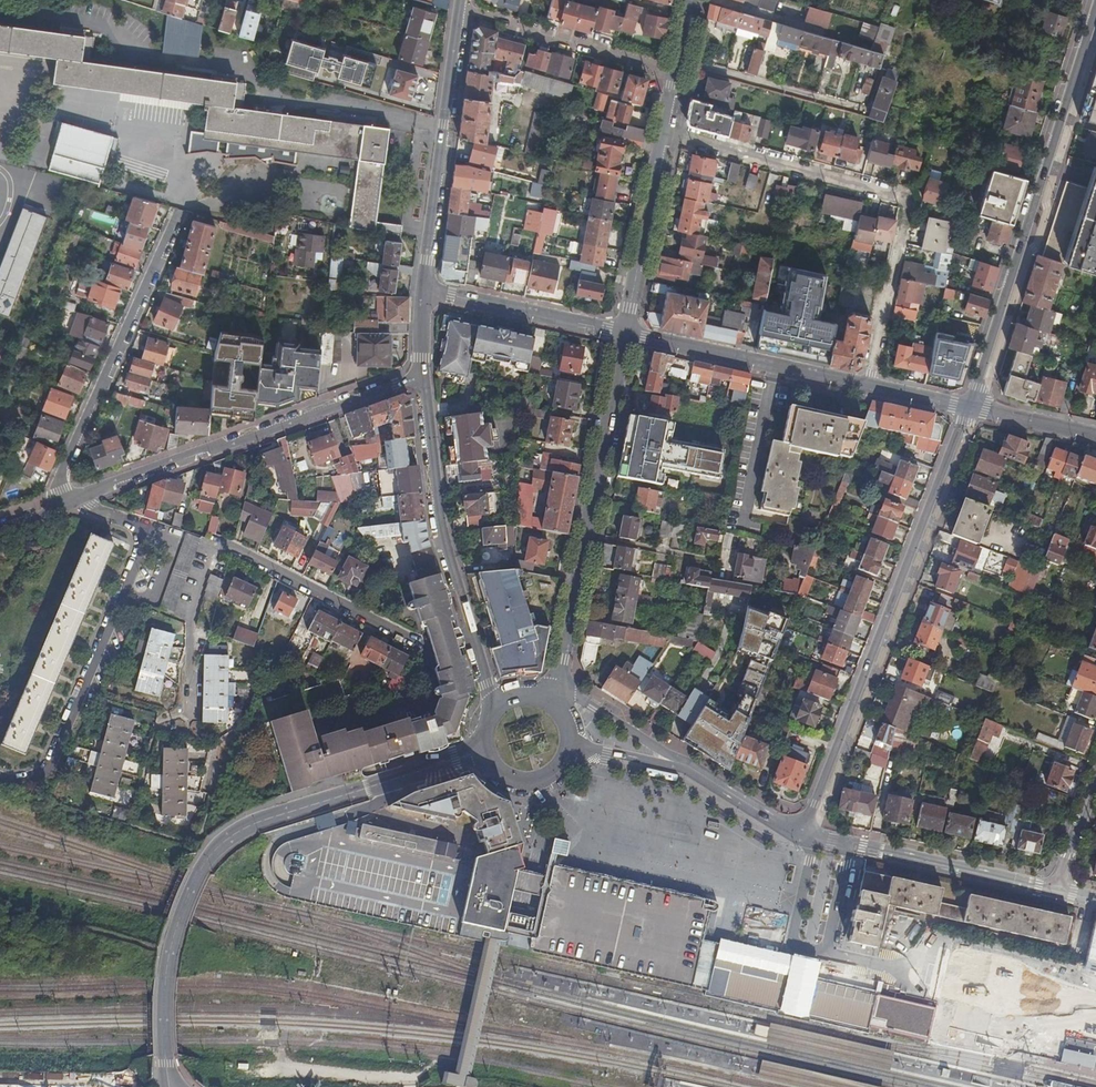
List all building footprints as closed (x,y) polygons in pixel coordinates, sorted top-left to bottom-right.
[(156,10),(162,11),(166,0),(159,0),(156,10)] [(180,17),(185,0),(166,0),(162,11),(180,17)] [(229,32),(237,3),(227,0),(218,29),(229,32)] [(516,10),(519,0),(493,0),(495,4),(516,10)] [(559,23),(565,0),(552,0),(547,20),(559,23)] [(590,32),(596,9),(566,0),(565,0),(559,23),(590,32)] [(746,0),(743,0),(742,1),(758,5),(758,6),(768,9),(770,0),(746,0)] [(768,9),(805,20),(809,6),(800,3),(788,0),(770,0),(768,9)] [(640,16),(643,7),(627,3),(623,18),(619,30),(631,34),(632,31),(635,19),(639,20),(640,16)] [(742,12),(709,3),(706,17),(717,21),(738,27),(742,12)] [(239,35),(253,39),(260,13),(255,11),(257,6),(248,4),(239,35)] [(406,32),(429,39),(437,12),(413,5),(405,32),(406,32)] [(831,12),(809,6),(805,20),(827,26),(831,12)] [(608,27),(619,30),(623,18),(612,15),(613,11),(599,7),(594,27),(608,31),(608,27)] [(1065,16),(1047,10),(1041,30),(1059,36),(1065,16)] [(772,21),(742,12),(738,27),(768,36),(769,29),(772,21)] [(831,12),(827,26),(857,35),(861,21),(831,12)] [(663,38),(667,18),(647,14),(646,18),(643,33),(643,34),(663,38)] [(646,18),(640,16),(639,20),(635,19),(632,31),(643,33),(646,18)] [(375,30),(376,24),(363,20),(361,26),(375,30)] [(781,24),(772,21),(769,29),(779,32),(781,24)] [(875,38),(879,26),(861,21),(857,35),(854,45),(862,47),(871,50),(875,38)] [(894,27),(880,22),(879,26),(875,38),(887,42),(889,42),(894,27)] [(769,29),(768,36),(766,41),(764,48),(774,51),(776,44),(778,39),(798,45),(802,30),(781,24),(779,32),(769,29)] [(0,25),(0,50),(57,58),(80,61),(82,61),(83,37),(0,25)] [(323,49),(326,39),(296,30),(293,40),(292,40),(286,62),(287,62),(284,72),(314,81),(317,71),(318,71),(325,49),(323,49)] [(827,53),(832,38),(802,30),(798,45),(827,53)] [(421,63),(429,39),(406,32),(399,56),(421,63)] [(862,47),(854,45),(832,38),(827,53),(824,66),(832,68),(835,55),(858,62),(862,47)] [(884,53),(887,42),(875,38),(871,50),(882,53),(884,53)] [(764,48),(766,41),(759,39),(758,42),(754,41),(746,71),(756,74),(764,48)] [(796,50),(798,45),(778,39),(776,44),(796,50)] [(328,70),(329,71),(330,71),(331,71),(333,70),(333,69),(334,68),(334,67),(339,68),(337,76),(372,86),(378,64),(380,65),(383,55),(347,45),(342,62),(337,60),(337,58),(329,55),(326,65),(326,66),(326,67),(326,68),(327,69),(328,70)] [(547,52),(548,48),(538,46),(537,49),(535,55),(528,53),(525,65),(543,70),(548,52),(547,52)] [(871,50),(862,47),(858,62),(878,67),(882,53),(871,50)] [(495,53),(496,51),(482,49),(469,65),(468,70),(487,72),(488,70),(491,52),(494,53),(495,53)] [(572,58),(552,52),(546,71),(567,77),(572,58)] [(235,83),(82,61),(80,61),(57,58),(52,84),(208,105),(236,109),(235,83)] [(518,67),(519,63),(505,59),(502,73),(513,76),(520,70),(519,70),(520,68),(518,67)] [(995,60),(993,65),(1004,69),(1006,63),(995,60)] [(596,86),(602,67),(584,62),(579,81),(596,86)] [(596,86),(596,87),(616,92),(621,72),(602,67),(596,86)] [(390,94),(411,100),(418,75),(397,68),(390,94)] [(896,81),(899,72),(892,69),(887,68),(884,77),(896,81)] [(487,72),(468,70),(459,136),(475,140),(484,142),(488,114),(492,80),(498,81),(514,82),(521,83),(539,89),(569,98),(572,84),(570,83),(544,75),(525,70),(524,72),(520,70),(513,76),(502,73),(488,70),(487,72)] [(1034,111),(1043,80),(1019,73),(1010,105),(1034,111)] [(646,80),(627,75),(620,98),(632,102),(639,104),(646,80)] [(707,77),(701,100),(709,103),(722,106),(729,83),(707,77)] [(868,94),(873,79),(866,77),(861,92),(868,94)] [(883,77),(869,118),(877,120),(882,121),(888,105),(896,81),(884,77),(883,77)] [(1091,94),(1089,93),(1080,118),(1095,123),(1095,79),(1091,94)] [(571,94),(580,96),(582,90),(573,88),(571,94)] [(620,98),(612,96),(611,99),(631,105),(632,102),(620,98)] [(701,100),(690,97),(686,118),(687,122),(689,124),(691,125),(727,135),(732,116),(708,109),(709,103),(701,100)] [(618,127),(616,134),(631,138),(643,141),(645,130),(626,124),(631,105),(611,99),(607,119),(610,120),(610,123),(612,124),(612,125),(618,127)] [(390,132),(236,109),(208,105),(202,139),(357,162),(349,229),(376,234),(390,132)] [(1028,135),(1035,112),(1034,111),(1010,105),(1003,129),(1028,135)] [(732,116),(727,135),(754,143),(761,117),(753,115),(750,126),(743,124),(744,121),(739,120),(741,111),(734,109),(732,116)] [(535,111),(525,152),(539,156),(549,116),(549,115),(535,111)] [(56,121),(44,170),(99,183),(111,135),(56,121)] [(802,128),(798,127),(790,125),(786,142),(813,149),(818,130),(803,126),(802,128)] [(819,151),(836,156),(842,134),(826,130),(823,142),(821,141),(819,151)] [(1084,153),(1095,157),(1095,132),(1092,130),(1084,153)] [(842,134),(836,156),(848,159),(847,161),(855,163),(856,161),(858,161),(861,149),(855,147),(858,136),(851,135),(850,136),(842,134)] [(599,171),(617,175),(617,173),(618,173),(619,173),(621,166),(620,165),(619,165),(619,162),(618,162),(620,151),(621,151),(622,149),(623,149),(624,149),(625,142),(625,141),(623,141),(623,140),(601,136),(595,170),(599,171)] [(641,149),(643,141),(631,138),(629,146),(641,149)] [(871,139),(866,158),(890,164),(891,162),(893,155),(885,153),(887,144),(871,139)] [(484,142),(475,140),(469,165),(490,170),(496,145),(484,142)] [(995,169),(1016,175),(1024,149),(1003,143),(995,169)] [(893,155),(891,162),(899,165),(898,167),(908,169),(909,167),(917,169),(920,157),(907,154),(909,149),(896,145),(893,155)] [(691,154),(688,170),(712,176),(713,174),(713,171),(715,160),(691,154)] [(584,160),(582,167),(591,169),(592,162),(584,160)] [(739,164),(732,162),(728,178),(724,177),(723,179),(735,182),(739,164)] [(469,165),(455,163),(452,186),(469,189),(487,192),(490,170),(469,165)] [(993,218),(1012,223),(1026,178),(1016,175),(995,169),(991,168),(985,186),(977,213),(993,218)] [(1090,187),(1067,180),(1043,255),(1062,261),(1095,271),(1095,168),(1090,187)] [(541,169),(538,182),(546,184),(549,170),(541,169)] [(712,176),(688,170),(685,188),(709,192),(712,176)] [(612,201),(617,175),(599,171),(595,198),(612,201)] [(752,188),(756,174),(748,172),(744,185),(752,188)] [(922,198),(940,204),(947,183),(928,178),(922,198)] [(538,182),(536,182),(534,192),(546,194),(547,188),(548,185),(546,184),(538,182)] [(784,198),(783,201),(794,202),(797,186),(786,184),(786,186),(784,198)] [(786,186),(781,186),(775,185),(773,196),(784,198),(786,186)] [(469,189),(452,186),(450,199),(471,202),(472,197),(468,196),(469,189)] [(685,188),(683,198),(707,202),(708,197),(714,199),(715,193),(709,192),(685,188)] [(714,199),(713,204),(723,206),(725,196),(715,193),(714,199)] [(824,194),(821,210),(849,217),(858,219),(859,215),(859,213),(862,203),(824,194)] [(129,220),(149,226),(156,202),(133,196),(125,219),(129,220)] [(611,220),(614,202),(612,201),(595,198),(592,197),(588,216),(594,217),(611,220)] [(707,202),(683,198),(677,230),(681,231),(702,236),(708,212),(710,212),(712,204),(707,202)] [(450,199),(448,212),(466,215),(467,207),(471,207),(471,202),(450,199)] [(47,216),(23,207),(0,268),(0,311),(10,315),(47,216)] [(448,212),(445,234),(461,235),(471,236),(472,228),(473,216),(466,215),(448,212)] [(858,219),(855,231),(872,234),(875,218),(868,217),(859,215),(858,219)] [(473,216),(472,228),(487,230),(490,219),(481,217),(473,216)] [(606,248),(611,220),(594,217),(588,216),(583,243),(606,248)] [(875,218),(872,234),(892,238),(892,236),(890,233),(888,228),(887,225),(887,221),(889,219),(876,216),(875,218)] [(949,221),(935,218),(929,216),(922,247),(942,252),(949,221)] [(530,217),(527,230),(538,231),(540,219),(530,217)] [(847,229),(855,231),(858,219),(849,217),(847,229)] [(998,240),(1006,242),(1012,223),(993,218),(986,240),(997,243),(998,240)] [(540,219),(538,231),(546,233),(549,220),(540,219)] [(890,233),(892,236),(895,220),(889,219),(887,221),(887,225),(888,228),(890,233)] [(142,247),(149,226),(129,220),(123,241),(142,247)] [(193,220),(180,266),(201,272),(203,273),(216,226),(193,220)] [(274,236),(221,220),(220,223),(222,224),(222,227),(273,242),(274,236)] [(681,252),(680,260),(701,264),(711,266),(714,267),(716,258),(701,255),(704,236),(702,236),(681,231),(678,252),(681,252)] [(855,231),(852,239),(870,243),(872,237),(872,234),(855,231)] [(68,246),(76,249),(80,238),(68,233),(63,245),(68,246)] [(326,236),(298,233),(294,266),(315,269),(317,252),(324,253),(326,236)] [(399,241),(400,236),(385,233),(382,262),(398,264),(401,241),(399,241)] [(465,276),(476,278),(480,262),(467,260),(470,241),(471,237),(471,236),(461,235),(445,234),(440,273),(444,279),(464,284),(465,276)] [(722,243),(722,240),(717,239),(714,250),(721,251),(723,243),(722,243)] [(135,266),(141,249),(122,242),(120,248),(117,247),(116,250),(118,251),(115,259),(135,266)] [(602,266),(606,248),(583,243),(580,261),(596,264),(602,266)] [(750,258),(752,246),(741,244),(739,256),(750,258)] [(55,265),(60,267),(68,246),(63,245),(55,265)] [(762,257),(772,259),(773,250),(763,248),(762,257)] [(480,275),(502,280),(507,257),(484,252),(480,275)] [(946,278),(951,254),(944,252),(941,269),(922,265),(922,263),(908,260),(908,262),(903,261),(900,277),(923,282),(944,287),(946,278)] [(1043,255),(1038,253),(1023,301),(1031,304),(1047,309),(1062,261),(1043,255)] [(342,257),(331,255),(326,294),(337,294),(338,288),(339,279),(340,274),(342,257)] [(680,260),(659,255),(655,276),(673,280),(673,277),(687,280),(688,272),(699,274),(701,264),(680,260)] [(507,257),(502,280),(509,281),(509,284),(514,285),(515,283),(522,284),(527,261),(507,257)] [(754,303),(763,305),(772,259),(762,257),(760,257),(752,297),(755,298),(754,303)] [(972,284),(991,290),(998,267),(979,261),(970,258),(967,268),(976,270),(972,284)] [(569,268),(574,269),(581,271),(594,273),(596,264),(580,261),(570,259),(569,268)] [(531,260),(526,286),(552,292),(558,266),(531,260)] [(120,287),(127,289),(134,269),(112,262),(105,282),(120,287)] [(412,274),(413,267),(398,264),(397,268),(382,266),(378,290),(379,290),(378,292),(384,293),(385,291),(394,292),(397,272),(412,274)] [(180,266),(177,266),(175,273),(174,278),(171,287),(195,294),(201,272),(180,266)] [(755,347),(790,355),(806,270),(787,266),(780,311),(763,308),(761,319),(755,347)] [(826,363),(831,339),(833,324),(817,321),(825,275),(806,270),(790,355),(826,363)] [(594,273),(581,271),(579,279),(592,282),(594,273)] [(900,277),(894,305),(907,308),(909,300),(919,303),(923,282),(900,277)] [(114,307),(120,287),(105,282),(94,278),(88,298),(114,307)] [(962,282),(946,278),(944,287),(957,289),(960,290),(962,282)] [(603,284),(592,282),(579,279),(578,279),(575,294),(600,299),(603,284)] [(842,279),(835,312),(843,313),(844,305),(851,306),(856,282),(842,279)] [(709,293),(699,291),(697,297),(675,293),(677,286),(654,282),(652,289),(666,292),(662,314),(648,311),(647,318),(652,325),(688,333),(700,335),(703,323),(709,293)] [(943,296),(955,299),(957,289),(944,287),(943,296)] [(193,299),(166,291),(154,320),(172,328),(182,304),(191,307),(193,299)] [(978,314),(983,315),(988,299),(969,292),(964,309),(967,310),(966,313),(977,317),(978,314)] [(408,321),(409,296),(377,295),(376,313),(379,313),(379,320),(406,321),(408,321)] [(40,300),(31,320),(35,321),(44,301),(40,300)] [(73,310),(75,304),(67,301),(65,307),(73,310)] [(748,316),(761,319),(763,308),(763,305),(754,303),(751,302),(748,316)] [(1047,309),(1031,304),(1026,320),(1032,322),(1038,324),(1039,320),(1050,324),(1052,320),(1055,311),(1047,309)] [(894,305),(892,314),(915,319),(916,310),(907,308),(894,305)] [(703,323),(700,335),(741,344),(746,323),(742,322),(744,315),(744,314),(724,310),(721,327),(710,324),(709,320),(705,318),(704,323),(703,323)] [(265,319),(265,313),(258,311),(256,317),(265,319)] [(831,339),(826,363),(852,369),(859,364),(869,315),(852,311),(846,314),(841,341),(831,339)] [(1058,322),(1061,313),(1055,311),(1052,320),(1058,322)] [(353,331),(358,331),(376,332),(376,320),(376,313),(366,313),(366,315),(363,315),(363,319),(354,319),(353,331)] [(82,339),(93,343),(95,337),(101,339),(107,321),(90,316),(82,339)] [(450,321),(459,323),(460,320),(445,317),(442,330),(447,331),(450,321)] [(389,332),(406,332),(406,321),(379,320),(376,320),(376,332),(389,332)] [(493,346),(496,331),(459,323),(450,321),(447,331),(445,341),(448,342),(445,355),(442,354),(438,371),(449,374),(467,379),(469,379),(473,360),(474,354),(491,358),(492,358),(493,356),(509,359),(509,362),(512,362),(528,366),(530,357),(531,354),(493,346)] [(1016,322),(1008,347),(1017,349),(1037,355),(1043,332),(1036,330),(1037,329),(1030,327),(1024,325),(1016,322)] [(28,327),(24,336),(29,339),(33,330),(28,327)] [(341,331),(322,330),(320,351),(320,354),(319,362),(340,362),(341,331)] [(388,364),(389,332),(376,332),(358,331),(357,363),(388,364)] [(498,331),(496,331),(493,346),(531,354),(534,339),(512,334),(498,331)] [(927,372),(941,374),(939,380),(961,385),(974,344),(950,338),(951,334),(935,331),(932,346),(927,372)] [(219,337),(214,351),(212,380),(210,400),(210,405),(224,406),(223,413),(243,415),(243,417),(254,419),(256,397),(257,389),(239,387),(240,379),(242,377),(243,372),(241,370),(242,360),(260,361),(262,338),(251,337),(251,333),(240,332),(239,339),(230,338),(219,337)] [(24,336),(21,344),(21,345),(26,347),(29,339),(24,336)] [(213,349),(216,338),(209,336),(206,347),(213,349)] [(148,337),(141,358),(153,362),(161,364),(162,364),(168,343),(148,337)] [(89,366),(99,345),(93,343),(82,339),(79,338),(70,358),(89,366)] [(893,365),(906,367),(910,345),(897,343),(893,365)] [(910,345),(906,367),(927,372),(932,346),(913,343),(912,346),(910,345)] [(26,347),(21,345),(16,356),(19,358),(25,357),(29,348),(26,347)] [(558,366),(558,369),(577,373),(583,349),(563,345),(562,348),(565,348),(561,367),(558,366)] [(257,389),(256,397),(276,399),(294,393),(295,386),(298,386),(298,383),(316,385),(319,362),(320,354),(297,352),(297,349),(276,347),(275,359),(271,359),(270,369),(259,368),(257,386),(257,389)] [(1025,397),(1034,400),(1037,390),(1038,384),(1046,358),(1037,355),(1017,349),(1003,392),(1024,399),(1025,397)] [(652,353),(648,372),(663,375),(664,370),(665,364),(671,365),(672,357),(652,353)] [(490,361),(491,358),(474,354),(473,360),(486,363),(487,360),(490,361)] [(141,358),(134,356),(130,370),(149,375),(153,365),(153,362),(141,358)] [(542,359),(530,357),(528,366),(527,372),(527,373),(539,375),(540,370),(542,359)] [(1038,384),(1037,390),(1039,391),(1037,399),(1058,405),(1066,379),(1062,378),(1062,382),(1043,377),(1043,378),(1041,378),(1047,358),(1046,358),(1038,384)] [(681,374),(690,376),(691,373),(693,362),(684,360),(681,374)] [(87,371),(67,362),(61,378),(60,377),(58,383),(78,391),(84,378),(87,371)] [(527,372),(528,366),(512,362),(511,365),(515,366),(514,369),(527,372)] [(713,366),(693,362),(691,373),(710,378),(713,366)] [(1095,391),(1095,365),(1087,362),(1079,387),(1089,391),(1090,389),(1095,391)] [(732,371),(713,366),(710,378),(709,384),(719,386),(720,380),(730,382),(732,371)] [(664,370),(663,375),(690,380),(690,376),(681,374),(669,371),(664,370)] [(150,378),(128,371),(124,383),(146,389),(150,378)] [(747,392),(750,374),(732,371),(730,382),(728,388),(734,389),(747,392)] [(648,372),(644,390),(665,395),(666,388),(660,387),(663,375),(648,372)] [(467,379),(449,374),(448,376),(455,378),(454,382),(466,384),(467,379)] [(210,400),(212,380),(205,377),(203,400),(210,400)] [(558,382),(553,407),(573,410),(578,386),(558,382)] [(43,408),(65,416),(73,395),(51,387),(43,408)] [(732,401),(744,403),(747,392),(734,389),(732,401)] [(145,400),(115,391),(111,400),(127,405),(129,400),(143,405),(145,400)] [(405,439),(414,438),(409,399),(401,395),(365,408),(372,427),(387,422),(390,424),(391,428),(388,428),(386,434),(375,436),(377,442),(384,442),(405,439)] [(677,397),(665,395),(664,399),(651,396),(648,415),(662,418),(663,411),(674,413),(677,397)] [(1059,413),(1067,414),(1071,400),(1064,398),(1059,413)] [(520,406),(532,409),(533,401),(521,399),(520,406)] [(939,425),(941,416),(875,402),(874,412),(881,413),(877,428),(920,437),(913,456),(932,464),(940,442),(939,441),(942,431),(939,425)] [(208,432),(210,408),(177,406),(175,430),(208,432)] [(519,416),(533,418),(534,409),(532,409),(520,406),(519,408),(519,416)] [(372,427),(365,408),(345,415),(352,436),(361,433),(362,436),(365,435),(364,432),(369,430),(372,429),(372,427)] [(546,420),(548,412),(534,409),(533,418),(546,420)] [(836,455),(849,458),(862,425),(788,409),(781,443),(771,441),(760,492),(763,492),(759,511),(787,516),(789,509),(792,509),(797,488),(794,488),(799,462),(797,462),(799,449),(836,457),(836,455)] [(63,421),(42,413),(34,436),(55,443),(63,421)] [(450,417),(452,434),(453,435),(458,434),(459,443),(454,443),(454,447),(456,464),(475,462),(488,460),(486,447),(482,425),(481,413),(450,417)] [(629,416),(623,443),(721,462),(723,451),(670,441),(673,424),(629,416)] [(546,443),(567,446),(571,422),(551,418),(546,443)] [(139,445),(148,447),(154,425),(139,420),(134,438),(140,440),(139,445)] [(482,425),(486,447),(493,446),(493,440),(498,439),(496,428),(491,429),(490,424),(482,425)] [(154,425),(148,447),(156,450),(158,446),(163,447),(168,429),(154,425)] [(170,433),(167,450),(177,447),(177,434),(170,433)] [(23,435),(10,466),(23,471),(22,473),(30,477),(37,463),(49,468),(57,450),(23,435)] [(97,468),(122,459),(117,447),(120,446),(116,435),(102,440),(103,444),(90,449),(97,468)] [(331,435),(308,443),(315,464),(339,456),(331,435)] [(298,500),(285,437),(276,440),(279,448),(260,455),(264,469),(274,466),(275,472),(281,471),(286,470),(288,478),(282,479),(285,491),(288,490),(288,491),(290,491),(292,500),(298,500)] [(1004,443),(999,454),(1022,463),(1029,445),(1009,437),(1006,444),(1004,443)] [(857,455),(862,441),(858,438),(852,453),(857,455)] [(1054,440),(1045,438),(1035,465),(1043,469),(1054,440)] [(379,470),(408,467),(405,439),(384,442),(385,449),(382,449),(382,454),(385,454),(386,465),(378,466),(379,470)] [(718,479),(721,462),(623,443),(616,477),(661,485),(663,475),(659,474),(660,468),(718,479)] [(1061,475),(1069,454),(1054,449),(1044,475),(1050,477),(1052,472),(1061,475)] [(999,456),(982,450),(975,470),(998,479),(1005,458),(999,456)] [(339,475),(359,473),(352,454),(339,459),(340,462),(335,464),(339,475)] [(577,476),(580,465),(558,461),(559,457),(543,454),(540,469),(577,476)] [(1083,459),(1069,454),(1061,475),(1060,478),(1062,479),(1063,476),(1075,480),(1076,477),(1083,459)] [(918,468),(920,463),(902,456),(900,460),(918,468)] [(1083,459),(1076,477),(1095,485),(1095,461),(1084,456),(1083,459)] [(223,469),(226,458),(213,463),(215,468),(215,473),(222,475),(223,469)] [(850,484),(858,463),(849,460),(841,480),(847,483),(850,484)] [(881,472),(912,484),(918,468),(900,460),(897,468),(878,460),(874,469),(881,472)] [(451,464),(445,465),(447,484),(480,480),(478,469),(476,469),(475,462),(456,464),(451,464)] [(382,497),(420,492),(417,465),(408,467),(379,470),(377,470),(381,497),(382,497)] [(566,535),(577,476),(540,469),(534,468),(530,487),(532,488),(549,491),(543,526),(538,525),(538,529),(566,535)] [(244,475),(223,469),(222,475),(221,477),(218,491),(239,496),(244,475)] [(907,497),(912,484),(881,472),(878,481),(890,486),(887,493),(905,500),(907,497)] [(201,494),(216,498),(218,491),(221,477),(206,474),(201,494)] [(993,490),(996,483),(973,474),(965,495),(988,504),(990,499),(1001,503),(1004,494),(993,490)] [(132,513),(156,521),(161,500),(166,480),(153,484),(146,509),(135,505),(132,513)] [(185,484),(166,480),(161,500),(179,505),(185,484)] [(834,500),(839,502),(847,483),(841,480),(834,500)] [(254,487),(248,485),(245,497),(251,497),(254,487)] [(532,488),(530,487),(519,485),(518,491),(517,525),(531,528),(532,488)] [(663,493),(638,488),(634,510),(659,515),(663,493)] [(401,523),(424,521),(420,492),(382,497),(383,504),(391,504),(391,501),(398,500),(401,523)] [(492,493),(463,496),(464,508),(467,508),(468,515),(466,515),(467,526),(482,525),(481,514),(494,513),(494,504),(495,500),(495,497),(492,493)] [(726,498),(703,493),(701,503),(723,508),(726,498)] [(885,497),(904,504),(905,500),(887,493),(885,497)] [(199,500),(214,504),(216,498),(201,494),(199,500)] [(917,510),(920,502),(907,497),(905,500),(904,504),(917,510)] [(989,509),(964,499),(950,535),(953,536),(975,545),(989,509)] [(826,519),(832,521),(839,502),(834,500),(826,519)] [(878,517),(896,524),(902,508),(884,501),(878,517)] [(261,542),(272,515),(244,502),(239,520),(245,523),(244,527),(246,528),(244,535),(261,542)] [(612,502),(610,511),(626,514),(628,505),(612,502)] [(173,527),(180,530),(183,515),(176,513),(173,527)] [(890,540),(896,524),(878,517),(869,513),(867,518),(876,522),(872,533),(890,540)] [(1043,520),(1026,514),(1023,522),(1040,528),(1043,520)] [(638,518),(623,516),(619,537),(635,540),(638,518)] [(837,529),(840,524),(832,521),(826,519),(824,525),(837,529)] [(658,532),(672,535),(674,523),(660,520),(658,532)] [(401,523),(358,528),(366,539),(402,535),(403,539),(400,539),(400,542),(403,542),(426,539),(424,521),(401,523)] [(674,523),(672,535),(681,536),(683,525),(674,523)] [(514,541),(513,525),(504,526),(506,546),(514,546),(513,541),(514,541)] [(498,551),(506,550),(506,546),(504,526),(481,528),(483,546),(498,545),(498,551)] [(719,532),(696,527),(693,543),(703,545),(704,539),(717,541),(717,540),(719,532)] [(739,536),(763,540),(764,532),(741,527),(739,536)] [(1084,545),(1095,550),(1095,530),(1091,527),(1084,545)] [(296,557),(305,539),(283,528),(274,546),(296,557)] [(950,535),(939,531),(936,538),(950,544),(953,536),(950,535)] [(173,614),(201,538),(187,533),(159,609),(173,614)] [(722,540),(721,547),(729,549),(732,534),(724,533),(722,540)] [(1058,545),(1061,537),(1053,533),(1043,559),(1051,562),(1058,565),(1064,548),(1058,545)] [(114,545),(90,535),(1,744),(25,755),(114,545)] [(521,568),(534,571),(534,563),(544,565),(548,542),(529,538),(525,561),(519,560),(521,568)] [(812,555),(818,558),(825,540),(819,538),(814,550),(812,555)] [(863,555),(881,562),(888,546),(869,538),(863,555)] [(320,541),(308,564),(330,575),(337,562),(323,555),(328,545),(320,541)] [(979,549),(960,542),(951,562),(971,570),(979,549)] [(604,544),(599,568),(612,570),(613,568),(629,571),(633,549),(604,544)] [(805,575),(808,567),(812,555),(814,550),(794,546),(790,564),(795,565),(794,568),(802,569),(799,576),(803,578),(805,575)] [(417,575),(436,569),(429,547),(411,553),(413,560),(410,561),(412,566),(415,565),(417,575)] [(752,558),(737,555),(733,577),(743,579),(742,581),(759,584),(764,559),(753,557),(752,558)] [(813,569),(818,558),(812,555),(808,567),(813,569)] [(876,577),(881,562),(863,555),(858,570),(876,577)] [(376,572),(349,559),(339,578),(349,583),(350,581),(356,584),(358,579),(369,584),(376,572)] [(1047,572),(1051,562),(1043,559),(1039,570),(1047,572)] [(654,563),(651,577),(652,578),(662,579),(664,580),(666,566),(666,565),(654,563)] [(1032,567),(1022,563),(1017,576),(1021,577),(1028,580),(1032,567)] [(959,571),(940,564),(937,573),(939,574),(935,587),(951,593),(959,571)] [(673,568),(666,566),(664,580),(670,581),(673,568)] [(708,588),(710,578),(711,571),(689,567),(687,576),(683,575),(683,580),(681,580),(680,583),(708,588)] [(517,569),(479,572),(504,647),(492,650),(500,676),(508,673),(523,673),(540,672),(550,628),(539,626),(535,627),(517,569)] [(979,576),(968,571),(966,577),(977,581),(979,576)] [(219,588),(223,579),(209,574),(206,583),(207,583),(204,591),(206,592),(203,599),(204,600),(200,608),(202,608),(198,616),(199,617),(196,625),(209,630),(213,622),(211,622),(215,614),(214,613),(217,605),(216,604),(219,597),(218,596),(221,588),(219,588)] [(381,596),(391,601),(399,586),(391,575),(381,596)] [(428,637),(455,629),(447,605),(438,575),(408,584),(413,600),(408,602),(406,604),(407,609),(411,610),(416,609),(421,625),(423,627),(425,627),(428,637)] [(812,578),(805,575),(803,578),(800,587),(797,595),(808,599),(810,595),(806,594),(812,578)] [(232,579),(225,576),(220,594),(224,596),(232,579)] [(619,576),(615,598),(635,601),(642,603),(643,596),(636,594),(637,590),(640,590),(642,589),(643,583),(642,581),(619,576)] [(800,587),(803,578),(799,576),(795,586),(800,587)] [(840,588),(867,599),(873,583),(855,576),(852,584),(850,590),(841,586),(840,588)] [(232,579),(224,596),(227,597),(226,599),(231,601),(232,599),(248,607),(256,589),(232,578),(232,579)] [(738,596),(749,599),(751,586),(715,579),(710,578),(708,588),(705,603),(704,606),(710,607),(713,592),(731,595),(729,606),(736,608),(738,596)] [(850,590),(852,584),(843,580),(841,586),(850,590)] [(1019,581),(1016,590),(1023,593),(1025,587),(1026,584),(1019,581)] [(781,592),(797,595),(800,587),(795,586),(783,584),(781,592)] [(873,624),(876,617),(865,612),(862,612),(867,599),(840,588),(839,591),(848,595),(843,608),(861,615),(859,619),(873,624)] [(297,600),(281,592),(281,593),(279,591),(277,594),(280,595),(273,609),(288,617),(297,600)] [(966,611),(969,604),(940,593),(937,602),(952,608),(953,607),(966,611)] [(652,598),(643,596),(642,603),(650,604),(652,598)] [(635,601),(615,598),(611,619),(631,623),(635,601)] [(929,603),(922,620),(941,628),(950,631),(957,614),(929,603)] [(852,637),(859,619),(831,608),(830,612),(837,614),(832,629),(852,637)] [(708,697),(707,699),(691,724),(681,741),(729,771),(734,758),(745,728),(755,705),(762,685),(788,619),(768,612),(766,616),(747,609),(738,647),(757,653),(755,660),(751,658),(737,694),(742,697),(730,716),(714,706),(716,702),(708,697)] [(677,638),(692,640),(697,641),(703,614),(699,613),(682,610),(677,638)] [(1084,610),(1082,616),(1095,622),(1095,615),(1084,610)] [(331,641),(340,623),(317,611),(307,630),(330,642),(331,641)] [(1022,615),(1019,624),(1025,626),(1028,618),(1022,615)] [(941,628),(922,620),(914,642),(932,649),(941,628)] [(589,621),(581,661),(593,663),(597,645),(600,645),(601,638),(611,640),(611,635),(624,637),(623,639),(664,647),(667,642),(671,637),(589,621)] [(362,634),(340,623),(331,641),(353,652),(362,634)] [(233,639),(253,647),(258,635),(237,628),(233,639)] [(175,635),(151,629),(151,630),(152,630),(136,690),(135,690),(159,696),(158,695),(173,636),(175,636),(175,635)] [(434,655),(460,647),(458,639),(455,629),(428,637),(431,648),(434,655)] [(846,652),(852,637),(832,629),(827,640),(818,637),(817,641),(846,652)] [(968,638),(960,635),(957,642),(965,645),(968,638)] [(671,637),(667,642),(692,646),(692,640),(677,638),(671,637)] [(380,666),(389,648),(370,638),(361,657),(380,666)] [(693,649),(710,660),(715,653),(698,641),(693,649)] [(840,667),(846,652),(817,641),(815,645),(824,648),(820,659),(840,667)] [(288,644),(281,658),(289,661),(296,648),(288,644)] [(228,656),(228,646),(210,645),(210,655),(204,655),(203,656),(205,656),(203,721),(202,721),(202,722),(227,723),(227,722),(226,722),(227,657),(229,657),(228,656)] [(473,701),(476,697),(464,660),(460,647),(434,655),(437,666),(435,667),(434,669),(435,671),(440,686),(435,688),(434,690),(434,692),(435,694),(437,695),(440,695),(441,698),(435,716),(435,717),(432,718),(431,715),(429,714),(427,714),(425,715),(424,716),(424,720),(411,724),(419,753),(460,741),(461,732),(462,725),(464,717),(467,711),(471,704),(473,701)] [(398,694),(405,679),(397,675),(406,656),(389,648),(380,666),(390,672),(388,676),(394,680),(389,690),(398,694)] [(316,671),(319,666),(323,657),(314,653),(306,667),(316,671)] [(259,694),(245,730),(265,800),(280,796),(279,794),(293,790),(290,780),(296,778),(297,777),(297,774),(296,771),(310,767),(313,777),(376,758),(376,759),(382,758),(381,757),(388,755),(389,756),(391,756),(401,754),(403,759),(419,753),(411,724),(409,719),(393,723),(390,714),(367,720),(358,692),(346,696),(340,680),(334,677),(316,671),(306,667),(289,661),(281,658),(273,655),(259,694)] [(1094,697),(1095,693),(1095,668),(1092,666),(1093,663),(1094,659),(1084,655),(1071,688),(1082,692),(1094,697)] [(621,700),(626,703),(636,689),(640,683),(652,665),(639,656),(632,667),(625,662),(620,671),(614,667),(602,687),(617,697),(621,700)] [(933,669),(907,659),(900,678),(919,686),(922,678),(929,680),(933,669)] [(827,701),(839,671),(823,665),(820,672),(824,674),(822,681),(816,678),(813,685),(815,686),(814,688),(811,687),(808,693),(824,699),(827,701)] [(641,693),(651,675),(647,672),(640,683),(636,689),(641,693)] [(981,674),(976,686),(992,692),(997,680),(981,674)] [(656,707),(659,704),(669,687),(651,675),(641,693),(653,700),(651,704),(656,707)] [(792,687),(800,690),(807,692),(810,684),(796,678),(792,687)] [(762,685),(755,705),(760,707),(768,687),(762,685)] [(882,723),(895,729),(903,732),(915,703),(926,708),(930,698),(896,685),(882,723)] [(659,704),(676,715),(687,698),(669,687),(659,704)] [(1079,700),(1082,692),(1071,688),(1066,701),(1077,705),(1077,704),(1073,702),(1075,698),(1079,700)] [(676,715),(691,724),(707,699),(692,689),(687,698),(676,715)] [(818,714),(824,699),(808,693),(807,692),(800,690),(794,705),(800,707),(795,720),(813,727),(816,720),(819,721),(821,715),(818,714)] [(937,690),(934,699),(950,706),(953,696),(937,690)] [(1095,710),(1095,697),(1094,697),(1082,692),(1079,700),(1075,698),(1073,702),(1077,704),(1077,705),(1074,712),(1075,713),(1073,718),(1075,719),(1090,725),(1095,710)] [(649,720),(654,724),(661,714),(655,710),(649,720)] [(134,721),(111,715),(110,716),(111,716),(91,792),(90,792),(90,793),(114,799),(114,798),(113,798),(133,722),(134,722),(134,721)] [(1074,723),(1075,719),(1073,718),(1068,716),(1067,720),(1058,741),(1056,747),(1063,749),(1064,747),(1082,754),(1091,730),(1074,723)] [(997,738),(1002,726),(984,719),(970,758),(980,762),(990,735),(997,738)] [(785,740),(791,726),(781,722),(776,737),(785,740)] [(869,753),(887,759),(890,748),(895,729),(882,723),(881,723),(874,740),(886,745),(885,747),(873,743),(869,753)] [(745,728),(734,758),(758,768),(766,746),(748,739),(751,730),(745,728)] [(890,748),(908,752),(912,736),(903,732),(895,729),(890,748)] [(1036,739),(1056,747),(1058,741),(1038,733),(1036,739)] [(919,752),(924,740),(912,736),(908,752),(919,752)] [(783,745),(779,757),(781,758),(773,782),(796,791),(809,754),(800,751),(801,748),(792,745),(791,747),(783,745)] [(854,748),(851,757),(865,762),(868,753),(854,748)] [(188,749),(163,749),(163,750),(164,750),(163,815),(162,815),(162,816),(186,817),(187,815),(185,815),(186,750),(188,750),(188,749)] [(1072,771),(1053,764),(1046,785),(1064,792),(1072,771)] [(515,846),(520,844),(508,803),(502,802),(494,798),(487,793),(479,786),(473,780),(470,775),(411,793),(387,806),(430,816),(429,821),(455,827),(451,816),(454,818),(456,818),(458,817),(459,816),(459,813),(462,812),(474,821),(474,823),(473,824),(472,825),(471,828),(472,830),(474,832),(478,845),(482,843),(486,854),(515,846)] [(850,790),(859,792),(861,784),(852,782),(850,790)] [(859,792),(870,795),(872,787),(861,784),(859,792)] [(847,812),(854,814),(856,802),(859,792),(850,790),(842,789),(837,809),(847,812)] [(948,799),(946,806),(951,807),(955,792),(950,791),(948,799)] [(856,802),(854,814),(859,815),(860,814),(870,816),(874,796),(870,795),(859,792),(856,802)] [(916,826),(940,832),(946,806),(948,799),(941,798),(939,804),(942,805),(942,808),(921,803),(916,826)] [(911,804),(887,799),(883,819),(906,824),(911,804)] [(122,820),(125,810),(113,807),(111,817),(122,820)] [(943,832),(973,839),(978,820),(948,813),(943,832)] [(978,820),(973,839),(1001,845),(1005,829),(1014,832),(1017,819),(1002,815),(1000,821),(1001,823),(1001,826),(994,824),(995,821),(989,819),(988,822),(978,820)] [(1011,845),(1011,847),(1038,854),(1042,835),(1033,833),(1027,832),(1028,829),(1030,821),(1018,818),(1017,819),(1014,832),(1014,834),(1019,836),(1016,846),(1011,845)] [(324,830),(288,840),(283,842),(279,845),(275,849),(272,853),(269,858),(268,863),(267,868),(268,875),(269,879),(271,884),(274,888),(278,892),(282,895),(287,897),(409,924),(479,939),(482,927),(486,927),(488,928),(499,930),(512,869),(521,866),(515,846),(486,854),(473,858),(472,863),(453,859),(455,850),(453,845),(361,824),(360,829),(355,828),(355,826),(354,824),(353,823),(351,823),(349,823),(324,830)] [(1014,834),(1011,845),(1016,846),(1019,836),(1014,834)] [(548,864),(540,863),(538,874),(542,875),(552,872),(587,880),(623,888),(626,892),(624,900),(635,902),(636,894),(640,892),(668,897),(694,904),(698,911),(691,945),(695,954),(715,960),(716,956),(719,943),(703,939),(709,912),(714,912),(716,910),(717,908),(717,907),(717,904),(716,903),(713,902),(705,900),(705,897),(698,896),(698,898),(630,883),(631,881),(624,879),(623,882),(555,866),(556,863),(549,862),(548,864)] [(542,875),(538,874),(533,894),(528,893),(521,925),(526,934),(523,945),(524,947),(708,988),(715,960),(695,954),(691,945),(698,911),(694,904),(668,897),(640,892),(636,894),(635,902),(624,900),(626,892),(623,888),(587,880),(552,872),(542,875)] [(1064,944),(1069,916),(962,895),(960,907),(938,903),(941,888),(861,872),(857,891),(849,890),(845,911),(840,910),(838,921),(842,921),(838,942),(876,950),(884,909),(1064,944)] [(486,927),(483,942),(498,946),(500,939),(486,936),(488,928),(486,927)] [(486,936),(500,939),(507,941),(509,932),(499,930),(488,928),(486,936)] [(498,946),(483,942),(454,1073),(465,1075),(469,1076),(498,946)] [(719,943),(716,956),(789,973),(814,979),(845,986),(848,972),(719,943)] [(784,994),(789,973),(716,956),(715,960),(708,988),(707,994),(743,1002),(780,1011),(783,999),(784,997),(784,994)] [(805,1017),(814,979),(789,973),(784,994),(784,997),(783,999),(780,1011),(786,1012),(786,1015),(788,1016),(791,1017),(793,1017),(797,1018),(798,1016),(805,1017)] [(814,979),(805,1017),(866,1032),(867,1028),(868,1023),(872,1008),(875,993),(845,986),(814,979)] [(902,1000),(875,993),(872,1008),(868,1023),(930,1038),(933,1023),(937,1008),(922,1004),(902,1000)] [(940,1028),(939,1042),(973,1044),(973,1030),(940,1028)] [(1090,1068),(1092,1069),(1094,1062),(1095,1056),(1085,1054),(1075,1052),(1065,1050),(1063,1055),(1062,1062),(1067,1063),(1072,1064),(1081,1066),(1090,1068)] [(465,1075),(454,1073),(443,1071),(440,1082),(462,1086),(465,1075)] [(465,1075),(462,1086),(464,1086),(474,1086),(475,1085),(476,1083),(475,1081),(474,1079),(472,1077),(469,1076),(465,1075)] [(663,1086),(700,1086),(665,1078),(663,1086)]
